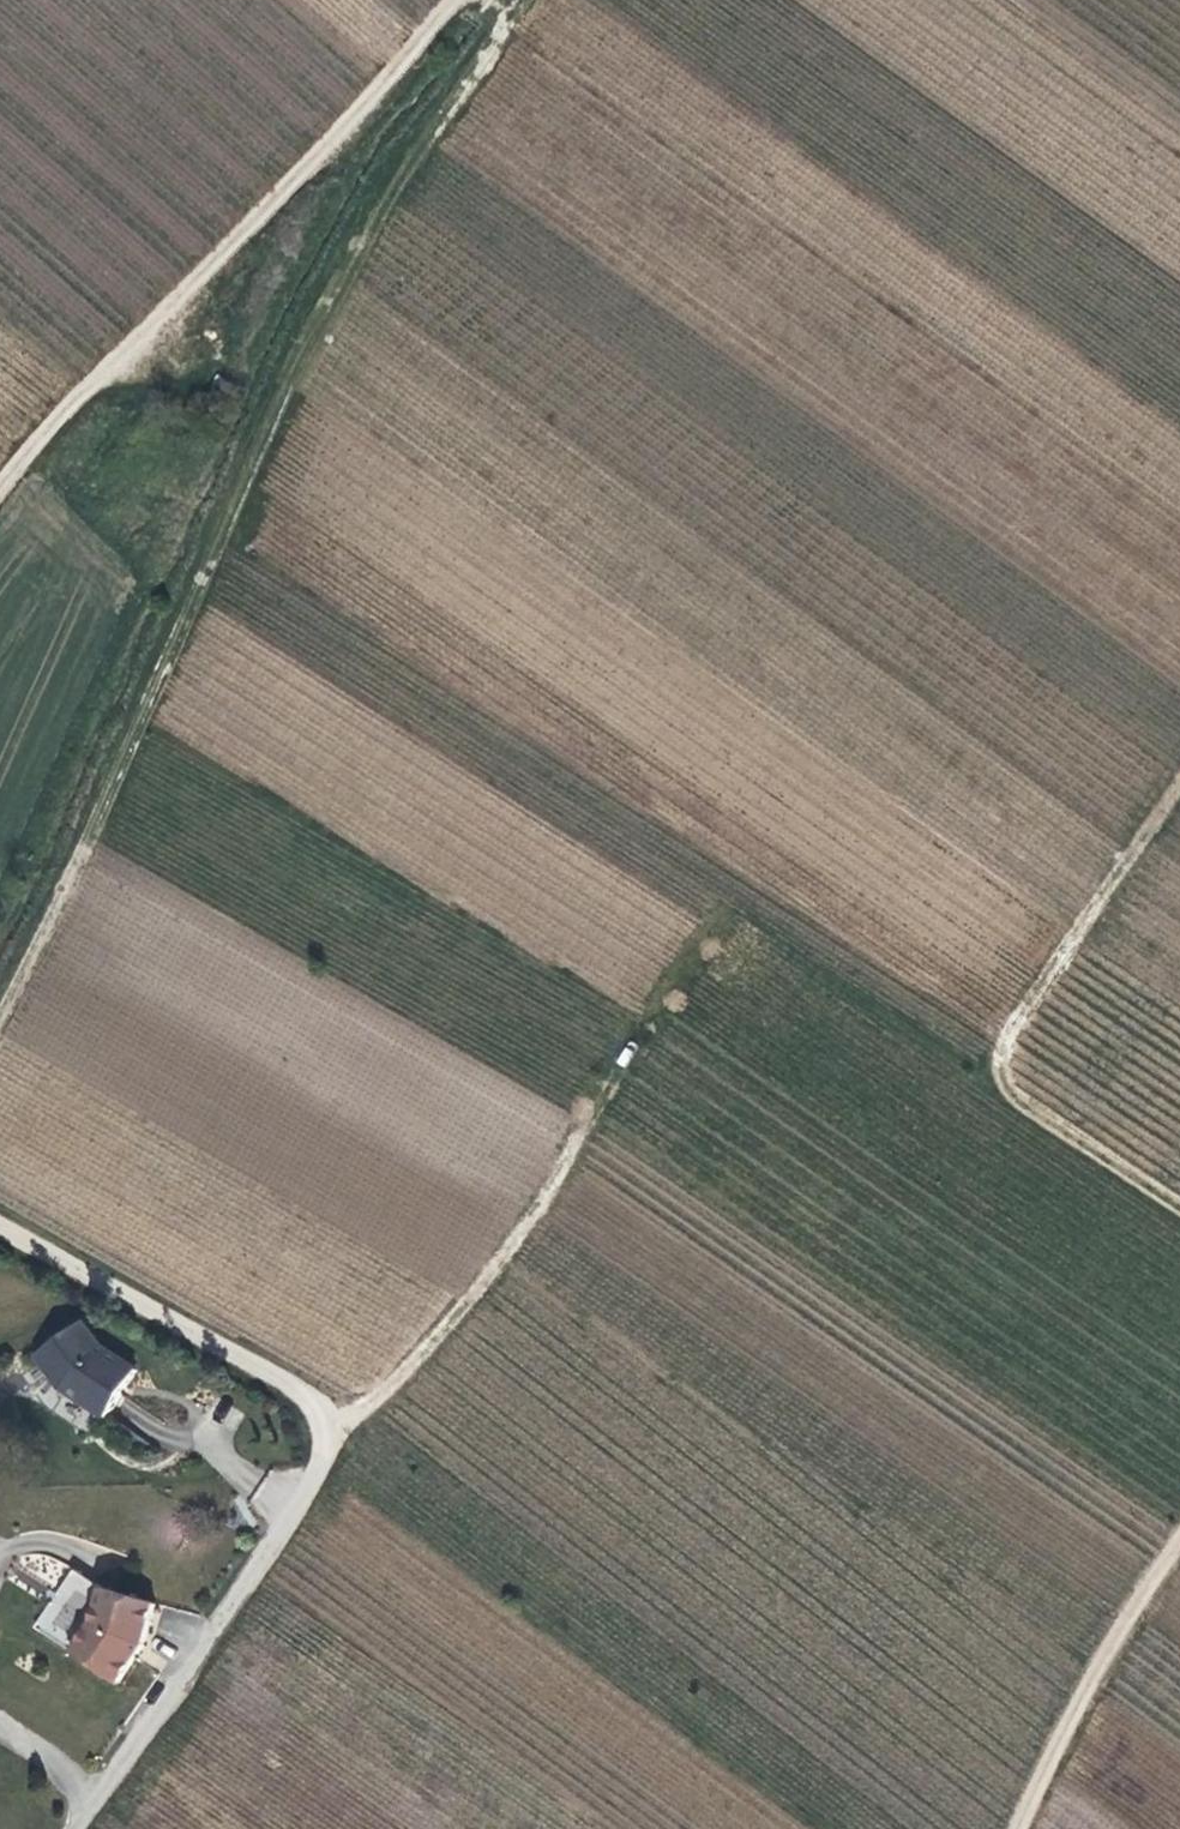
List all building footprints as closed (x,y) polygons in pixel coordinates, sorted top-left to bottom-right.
[(76,1326),(32,1359),(55,1391),(100,1419),(129,1372),(94,1350),(76,1326)] [(153,1605),(99,1592),(91,1623),(71,1656),(117,1686),(134,1659),(129,1656),(137,1645),(142,1648),(153,1605)] [(134,1659),(142,1648),(137,1645),(129,1656),(134,1659)]
